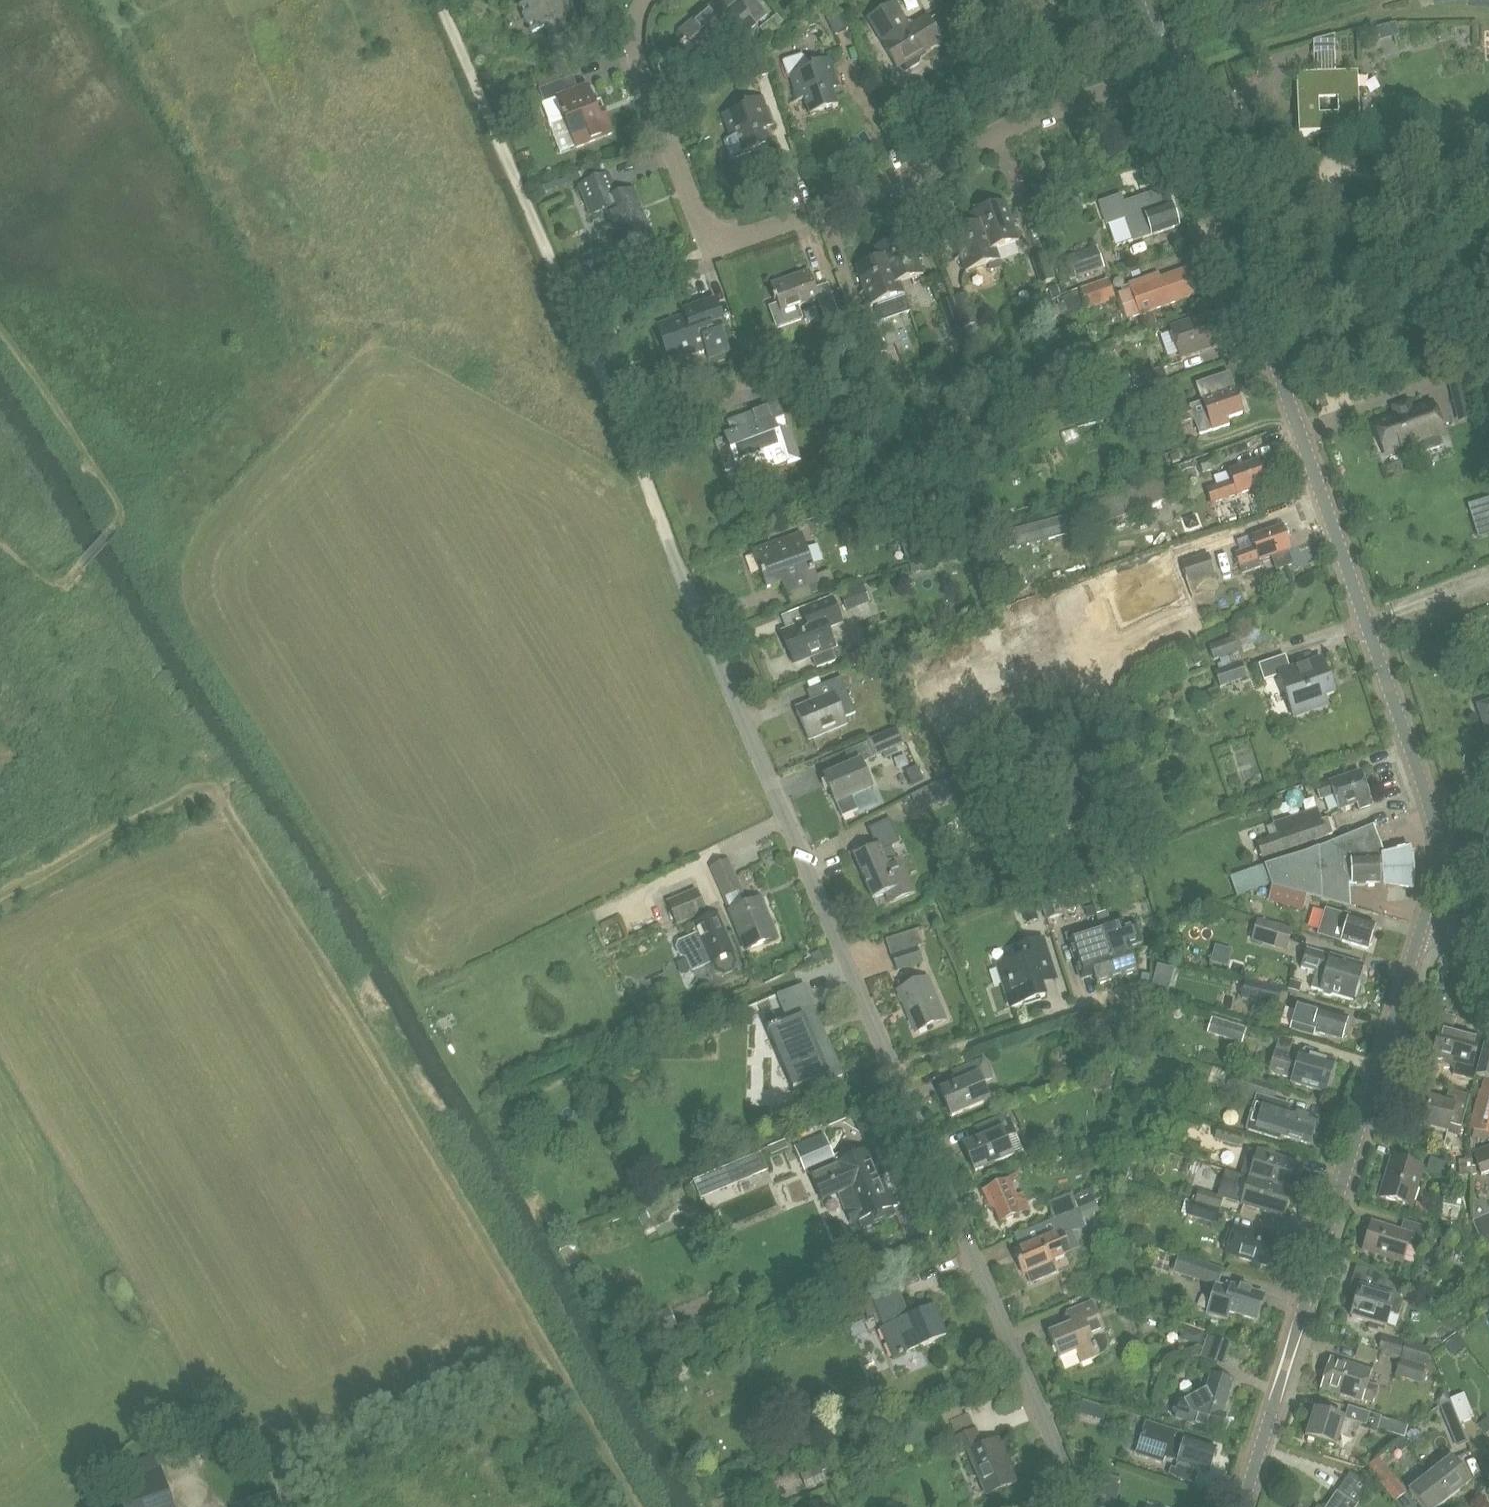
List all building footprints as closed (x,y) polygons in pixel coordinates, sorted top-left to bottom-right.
[(536,1),(522,7),(533,33),(546,28),(554,48),(577,38),(562,0),(535,0),(536,1)] [(738,0),(718,0),(681,30),(701,56),(750,16),(756,25),(770,14),(758,0),(747,0),(741,5),(738,0)] [(836,36),(850,28),(838,3),(823,9),(836,36)] [(869,18),(899,68),(901,67),(903,71),(907,72),(921,64),(923,59),(920,56),(944,42),(929,17),(911,28),(896,3),(869,18)] [(841,88),(831,58),(809,65),(799,56),(783,61),(783,62),(782,63),(787,79),(792,77),(799,101),(806,99),(812,116),(840,107),(834,90),(841,88)] [(535,80),(539,89),(561,81),(557,70),(535,80)] [(1361,134),(1359,71),(1297,74),(1300,136),(1321,136),(1320,100),(1338,99),(1340,135),(1361,134)] [(571,92),(566,79),(541,89),(546,103),(559,99),(577,148),(614,134),(602,102),(596,104),(589,86),(571,92)] [(763,97),(750,101),(746,103),(747,107),(724,115),(732,139),(727,141),(732,158),(772,145),(767,128),(772,126),(763,97)] [(607,175),(584,184),(595,214),(607,210),(620,244),(652,232),(635,189),(615,197),(607,175)] [(1079,203),(1073,189),(1058,195),(1064,209),(1079,203)] [(1120,198),(1099,205),(1106,227),(1125,220),(1131,240),(1141,237),(1142,240),(1178,228),(1171,205),(1168,205),(1164,191),(1129,202),(1129,204),(1123,206),(1120,198)] [(992,238),(1002,267),(1003,267),(997,249),(1020,242),(1006,202),(973,214),(981,238),(985,236),(987,240),(992,238)] [(972,214),(976,226),(953,234),(966,272),(989,264),(991,271),(1002,267),(992,238),(987,240),(985,236),(981,238),(973,214),(972,214)] [(925,276),(911,235),(878,247),(888,275),(892,274),(894,278),(899,276),(905,295),(906,295),(903,284),(925,276)] [(904,296),(905,295),(899,276),(894,278),(892,274),(888,275),(878,247),(877,247),(881,259),(857,267),(871,307),(877,305),(877,307),(874,308),(880,323),(910,313),(904,296)] [(1072,280),(1104,268),(1096,247),(1064,259),(1072,280)] [(1042,286),(1057,280),(1047,253),(1033,258),(1042,286)] [(1193,267),(1161,279),(1158,272),(1128,283),(1130,290),(1117,294),(1127,320),(1202,293),(1193,267)] [(772,285),(779,305),(767,309),(770,317),(773,321),(777,324),(782,325),(785,325),(802,319),(798,307),(819,300),(826,319),(841,314),(833,289),(818,294),(810,271),(772,285)] [(1081,289),(1089,311),(1117,301),(1110,279),(1081,289)] [(1056,284),(1047,288),(1053,302),(1061,299),(1056,284)] [(980,341),(975,325),(979,324),(968,294),(954,299),(968,337),(967,338),(970,345),(980,341)] [(1084,312),(1079,297),(1061,303),(1063,308),(1065,307),(1069,318),(1084,312)] [(723,323),(716,301),(714,298),(681,310),(683,315),(655,325),(669,365),(708,351),(711,357),(729,350),(720,324),(723,323)] [(954,299),(940,304),(954,341),(967,337),(967,338),(968,337),(954,299)] [(1220,344),(1210,316),(1172,329),(1182,357),(1220,344)] [(889,353),(877,325),(863,330),(874,360),(876,359),(880,369),(890,365),(886,354),(889,353)] [(1230,373),(1199,384),(1199,385),(1190,388),(1195,405),(1178,411),(1183,425),(1195,420),(1200,435),(1231,425),(1229,419),(1244,414),(1230,373)] [(1474,397),(1454,402),(1458,416),(1478,411),(1474,397)] [(1420,444),(1423,453),(1442,447),(1439,437),(1443,436),(1432,404),(1374,424),(1384,451),(1401,445),(1403,450),(1420,444)] [(787,466),(800,461),(788,428),(786,429),(782,419),(778,405),(738,422),(743,433),(727,439),(740,470),(755,463),(760,475),(786,464),(787,466)] [(1171,456),(1174,464),(1182,461),(1180,453),(1171,456)] [(1204,474),(1216,470),(1219,467),(1215,456),(1200,461),(1204,474)] [(1177,467),(1180,473),(1194,468),(1191,462),(1177,467)] [(1252,492),(1255,501),(1270,496),(1267,486),(1259,462),(1228,473),(1232,483),(1207,491),(1212,504),(1238,495),(1238,496),(1252,492)] [(1176,497),(1167,474),(1124,490),(1125,491),(1096,502),(1105,524),(1176,497)] [(1468,506),(1478,539),(1488,535),(1488,499),(1468,506)] [(1011,531),(1015,549),(1070,534),(1065,516),(1011,531)] [(1263,560),(1274,557),(1278,570),(1295,565),(1290,551),(1292,551),(1284,526),(1253,537),(1257,547),(1237,554),(1244,573),(1265,566),(1263,560)] [(753,552),(766,588),(784,582),(789,595),(818,584),(821,591),(834,586),(829,572),(816,577),(801,535),(753,552)] [(1183,563),(1185,571),(1194,597),(1221,588),(1216,573),(1210,553),(1183,563)] [(846,612),(869,602),(862,583),(838,592),(846,612)] [(783,634),(795,664),(832,649),(826,632),(842,625),(832,599),(802,611),(807,625),(783,634)] [(1053,617),(1025,627),(1042,670),(1068,661),(1074,676),(1088,671),(1072,628),(1059,633),(1053,617)] [(992,641),(997,655),(1016,648),(1012,635),(992,641)] [(1239,651),(1238,651),(1233,638),(1208,647),(1213,661),(1216,660),(1220,670),(1215,671),(1222,688),(1249,679),(1243,662),(1239,651)] [(949,655),(922,666),(938,709),(964,699),(970,715),(985,710),(968,667),(955,672),(949,655)] [(1261,665),(1266,681),(1281,675),(1295,717),(1329,705),(1326,697),(1336,693),(1324,659),(1292,670),(1287,656),(1261,665)] [(1089,673),(1077,678),(1084,697),(1096,692),(1089,673)] [(842,677),(827,683),(832,696),(797,709),(809,740),(848,725),(845,717),(856,713),(842,677)] [(1478,706),(1488,738),(1488,702),(1478,706)] [(897,728),(867,742),(867,743),(873,757),(882,753),(884,759),(898,753),(895,747),(904,744),(897,728)] [(851,766),(824,777),(842,818),(858,811),(852,798),(871,789),(859,763),(873,757),(867,743),(845,752),(851,766)] [(1045,777),(1046,763),(1031,761),(1029,774),(1045,777)] [(911,786),(924,780),(918,765),(905,771),(911,786)] [(1362,771),(1331,781),(1332,783),(1318,788),(1321,799),(1335,795),(1341,811),(1360,804),(1361,810),(1373,806),(1362,771)] [(1324,821),(1320,809),(1276,824),(1280,836),(1258,843),(1264,858),(1334,834),(1329,819),(1324,821)] [(892,819),(869,829),(877,848),(856,857),(875,900),(888,894),(892,904),(916,893),(901,859),(898,860),(892,847),(902,842),(892,819)] [(1273,887),(1307,895),(1350,906),(1349,882),(1352,882),(1354,884),(1380,882),(1380,877),(1380,859),(1379,854),(1378,854),(1377,826),(1313,850),(1265,866),(1272,887),(1273,887)] [(730,860),(711,868),(725,899),(744,891),(730,860)] [(1236,897),(1243,894),(1270,885),(1263,865),(1229,877),(1236,897)] [(1303,910),(1307,895),(1273,887),(1269,901),(1303,910)] [(667,902),(678,926),(708,913),(698,889),(667,902)] [(1056,890),(1039,895),(1046,919),(1063,914),(1056,890)] [(762,899),(730,913),(746,951),(779,937),(762,899)] [(1033,901),(1022,905),(1028,924),(1040,920),(1033,901)] [(724,930),(722,925),(718,914),(698,922),(703,933),(701,934),(702,939),(686,946),(697,970),(711,964),(715,972),(724,976),(734,972),(738,963),(734,954),(736,953),(725,930),(724,930)] [(1370,950),(1377,925),(1349,917),(1349,919),(1334,914),(1331,925),(1346,929),(1343,942),(1370,950)] [(1099,925),(1116,980),(1137,973),(1129,948),(1143,944),(1136,923),(1125,926),(1122,918),(1110,922),(1099,925)] [(1253,939),(1287,949),(1293,930),(1259,920),(1253,939)] [(1098,924),(1064,935),(1079,982),(1094,977),(1097,986),(1116,980),(1099,925),(1098,924)] [(999,967),(1012,1008),(1047,997),(1041,978),(1055,973),(1044,940),(1016,949),(1020,960),(999,967)] [(923,963),(918,948),(893,955),(898,972),(923,963)] [(1365,965),(1332,955),(1332,956),(1308,949),(1302,967),(1317,972),(1312,987),(1322,990),(1321,991),(1354,1001),(1365,965)] [(898,983),(900,990),(911,986),(909,978),(898,983)] [(917,1033),(947,1020),(929,978),(899,991),(917,1033)] [(1299,993),(1302,984),(1290,980),(1287,990),(1299,993)] [(1277,1007),(1278,1006),(1282,988),(1245,981),(1241,999),(1277,1007)] [(806,985),(778,996),(790,1023),(782,1026),(781,1024),(769,1029),(795,1090),(812,1083),(815,1089),(844,1076),(806,985)] [(1346,1029),(1348,1020),(1319,1011),(1297,1004),(1290,1031),(1311,1037),(1312,1032),(1342,1041),(1344,1036),(1346,1029)] [(1176,1019),(1178,1019),(1182,1017),(1182,1016),(1183,1016),(1183,1015),(1183,1014),(1182,1014),(1182,1012),(1181,1011),(1180,1011),(1179,1010),(1178,1010),(1177,1010),(1177,1009),(1176,1009),(1175,1009),(1174,1009),(1174,1010),(1173,1010),(1173,1011),(1173,1012),(1173,1013),(1172,1014),(1172,1015),(1172,1016),(1173,1016),(1173,1017),(1174,1018),(1175,1018),(1176,1019)] [(1213,1018),(1208,1034),(1243,1045),(1248,1029),(1213,1018)] [(1453,1074),(1475,1080),(1478,1069),(1473,1068),(1481,1039),(1441,1028),(1433,1057),(1456,1063),(1453,1074)] [(1488,1134),(1488,1046),(1486,1045),(1477,1078),(1488,1081),(1485,1094),(1480,1092),(1472,1126),(1471,1130),(1488,1134)] [(1306,1048),(1301,1052),(1300,1052),(1299,1056),(1277,1049),(1269,1072),(1293,1080),(1292,1083),(1326,1094),(1336,1063),(1316,1057),(1315,1051),(1306,1048)] [(994,1079),(985,1060),(958,1071),(963,1082),(942,1091),(953,1116),(990,1100),(983,1083),(994,1079)] [(1319,1120),(1288,1111),(1290,1106),(1273,1101),(1277,1088),(1233,1075),(1229,1089),(1256,1097),(1246,1131),(1279,1141),(1281,1136),(1311,1145),(1319,1120)] [(1462,1128),(1470,1097),(1449,1091),(1446,1101),(1417,1093),(1409,1122),(1448,1133),(1450,1124),(1462,1128)] [(1017,1134),(1009,1114),(982,1126),(987,1137),(966,1146),(977,1172),(1014,1156),(1006,1139),(1017,1134)] [(1201,1127),(1217,1133),(1215,1139),(1240,1148),(1244,1134),(1219,1126),(1219,1128),(1202,1122),(1201,1127)] [(870,1148),(836,1163),(823,1134),(793,1148),(805,1176),(809,1174),(817,1192),(821,1203),(838,1196),(851,1226),(858,1223),(861,1230),(894,1216),(891,1209),(896,1207),(889,1191),(884,1194),(877,1177),(882,1175),(870,1148)] [(1475,1154),(1483,1176),(1488,1174),(1488,1149),(1475,1154)] [(1300,1165),(1258,1152),(1258,1153),(1247,1150),(1240,1174),(1250,1178),(1292,1191),(1300,1165)] [(1446,1182),(1447,1177),(1451,1164),(1432,1158),(1428,1171),(1437,1174),(1436,1179),(1446,1182)] [(1424,1168),(1393,1159),(1382,1197),(1412,1206),(1424,1168)] [(1458,1161),(1458,1177),(1471,1177),(1470,1160),(1458,1161)] [(1112,1177),(1126,1180),(1128,1170),(1114,1167),(1112,1177)] [(1284,1217),(1292,1191),(1250,1178),(1249,1181),(1237,1178),(1233,1180),(1229,1195),(1231,1198),(1243,1202),(1242,1204),(1284,1217)] [(1018,1197),(1011,1180),(984,1191),(990,1205),(994,1203),(1002,1222),(1021,1214),(1020,1213),(1030,1209),(1024,1195),(1018,1197)] [(1200,1190),(1197,1202),(1196,1202),(1221,1210),(1225,1198),(1200,1190)] [(1442,1217),(1443,1218),(1442,1224),(1455,1227),(1456,1220),(1459,1220),(1463,1200),(1459,1200),(1460,1195),(1447,1192),(1442,1217)] [(1049,1203),(1056,1219),(1080,1209),(1073,1193),(1049,1203)] [(1192,1202),(1187,1200),(1182,1214),(1188,1216),(1217,1225),(1221,1210),(1196,1202),(1197,1202),(1192,1200),(1192,1202)] [(1015,1252),(1025,1276),(1028,1274),(1032,1283),(1057,1273),(1053,1264),(1054,1263),(1053,1261),(1071,1253),(1064,1236),(1087,1227),(1080,1209),(1056,1219),(1061,1233),(1015,1252)] [(1473,1222),(1472,1222),(1483,1248),(1488,1246),(1488,1215),(1473,1222)] [(1421,1250),(1428,1228),(1405,1221),(1401,1232),(1373,1224),(1365,1250),(1403,1262),(1408,1245),(1421,1250)] [(1224,1249),(1228,1251),(1227,1254),(1270,1267),(1278,1240),(1235,1227),(1234,1231),(1230,1230),(1224,1249)] [(1441,1239),(1438,1250),(1447,1252),(1450,1241),(1441,1239)] [(1410,1265),(1423,1270),(1428,1254),(1416,1250),(1410,1265)] [(1198,1281),(1202,1265),(1203,1264),(1179,1256),(1173,1273),(1198,1281)] [(878,1324),(883,1321),(886,1328),(882,1329),(894,1359),(948,1336),(935,1306),(910,1317),(896,1283),(871,1293),(870,1291),(860,1296),(869,1318),(875,1316),(878,1324)] [(1228,1284),(1227,1287),(1219,1285),(1210,1313),(1228,1319),(1230,1312),(1257,1321),(1265,1295),(1228,1284)] [(1405,1301),(1396,1298),(1361,1288),(1352,1317),(1387,1328),(1391,1313),(1400,1317),(1405,1301)] [(1108,1337),(1104,1331),(1092,1301),(1066,1313),(1071,1324),(1050,1333),(1062,1360),(1077,1353),(1081,1365),(1099,1357),(1106,1353),(1109,1348),(1110,1343),(1108,1337)] [(641,1321),(650,1340),(678,1328),(669,1309),(641,1321)] [(1184,1327),(1180,1338),(1180,1340),(1200,1347),(1204,1333),(1184,1327)] [(1444,1345),(1454,1357),(1467,1347),(1457,1335),(1444,1345)] [(1202,1357),(1223,1365),(1231,1344),(1209,1336),(1202,1357)] [(1377,1352),(1400,1358),(1404,1342),(1381,1336),(1377,1352)] [(1405,1343),(1401,1359),(1425,1366),(1430,1350),(1405,1343)] [(1330,1360),(1321,1389),(1358,1400),(1373,1405),(1379,1387),(1365,1383),(1369,1372),(1330,1360)] [(1399,1362),(1395,1375),(1420,1383),(1424,1369),(1399,1362)] [(1223,1415),(1230,1394),(1234,1380),(1213,1373),(1207,1390),(1185,1403),(1182,1402),(1176,1419),(1222,1433),(1227,1416),(1223,1415)] [(1463,1394),(1450,1400),(1450,1402),(1459,1424),(1473,1418),(1463,1394)] [(1082,1401),(1079,1415),(1103,1422),(1107,1409),(1082,1401)] [(1450,1402),(1438,1406),(1447,1429),(1459,1424),(1450,1402)] [(1314,1410),(1306,1437),(1337,1447),(1340,1436),(1356,1441),(1360,1425),(1377,1430),(1381,1418),(1357,1411),(1354,1422),(1345,1419),(1314,1410)] [(1404,1438),(1407,1426),(1381,1418),(1377,1430),(1404,1438)] [(1478,1427),(1488,1441),(1488,1420),(1488,1419),(1478,1427)] [(1184,1435),(1148,1424),(1139,1454),(1164,1462),(1165,1455),(1177,1458),(1179,1449),(1183,1450),(1179,1464),(1210,1473),(1217,1449),(1182,1439),(1184,1435)] [(983,1446),(977,1431),(957,1439),(963,1454),(970,1451),(988,1495),(1016,1483),(1003,1450),(1004,1449),(1000,1439),(983,1446)] [(157,1453),(132,1462),(140,1487),(119,1494),(123,1506),(175,1506),(157,1453)] [(1454,1457),(1432,1474),(1452,1498),(1473,1482),(1454,1457)] [(1369,1467),(1397,1502),(1407,1494),(1379,1459),(1369,1467)] [(827,1481),(825,1477),(838,1472),(834,1461),(802,1474),(808,1489),(827,1481)] [(1173,1478),(1194,1484),(1198,1472),(1177,1465),(1175,1469),(1170,1468),(1168,1475),(1173,1477),(1173,1478)] [(1113,1506),(1114,1506),(1123,1480),(1097,1473),(1090,1505),(1095,1506),(1104,1506),(1104,1505),(1113,1506)] [(1371,1487),(1351,1473),(1328,1506),(1358,1506),(1371,1487)] [(1452,1498),(1432,1474),(1410,1490),(1423,1506),(1441,1506),(1452,1498)]
